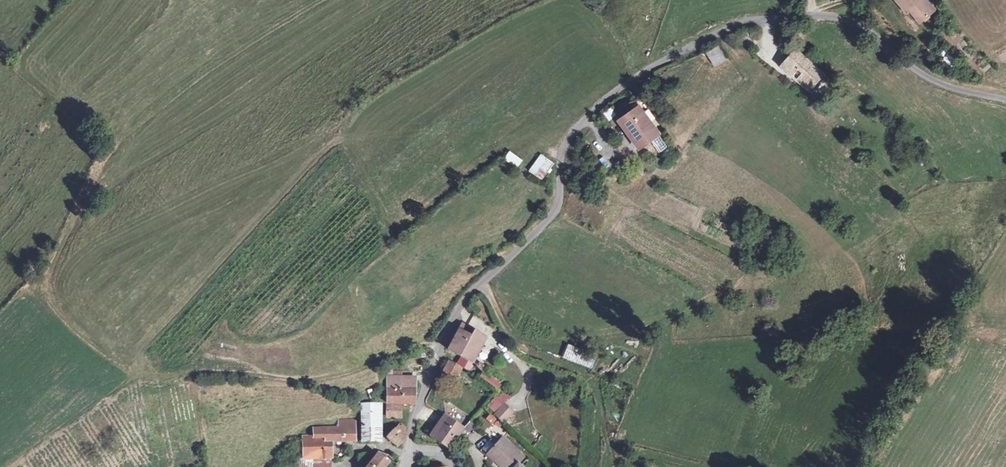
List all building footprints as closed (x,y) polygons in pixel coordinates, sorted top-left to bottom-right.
[(925,0),(896,0),(905,11),(908,8),(918,20),(932,9),(925,0)] [(714,67),(727,59),(719,45),(706,53),(714,67)] [(815,68),(797,51),(784,64),(810,88),(824,72),(817,66),(815,68)] [(632,112),(623,118),(633,132),(630,134),(640,147),(659,134),(639,107),(632,112)] [(615,113),(612,108),(606,112),(609,118),(615,113)] [(617,116),(630,134),(633,132),(623,118),(632,112),(629,108),(617,116)] [(504,159),(518,168),(524,159),(509,150),(504,159)] [(541,153),(529,170),(542,180),(554,162),(541,153)] [(471,362),(485,337),(462,324),(448,349),(462,357),(471,362)] [(590,368),(595,355),(567,345),(562,358),(590,368)] [(471,362),(462,357),(457,365),(461,368),(468,371),(473,363),(471,362)] [(457,365),(449,361),(445,370),(457,376),(461,368),(457,365)] [(482,373),(479,379),(498,388),(501,383),(482,373)] [(402,376),(387,376),(387,403),(414,403),(416,380),(402,379),(402,376)] [(513,413),(505,404),(495,414),(503,422),(513,413)] [(377,413),(377,441),(380,441),(380,412),(380,405),(362,406),(362,413),(377,413)] [(402,406),(389,405),(389,417),(401,417),(402,406)] [(377,413),(362,413),(362,441),(377,441),(377,413)] [(464,428),(447,416),(437,431),(434,436),(432,437),(449,449),(464,428)] [(339,428),(356,428),(355,420),(339,420),(339,428)] [(470,421),(464,428),(468,432),(473,426),(473,423),(470,421)] [(406,437),(405,427),(400,423),(387,437),(397,446),(406,437)] [(313,428),(315,437),(305,437),(304,458),(304,466),(312,466),(313,458),(332,458),(332,449),(323,448),(324,437),(325,436),(325,441),(355,440),(356,428),(339,428),(313,428)] [(502,438),(496,444),(491,439),(482,449),(488,454),(502,466),(522,466),(518,463),(523,457),(502,438)] [(380,451),(377,454),(388,463),(392,458),(380,451)] [(377,454),(367,466),(385,466),(388,463),(377,454)] [(332,458),(313,458),(312,466),(331,466),(332,458)]
